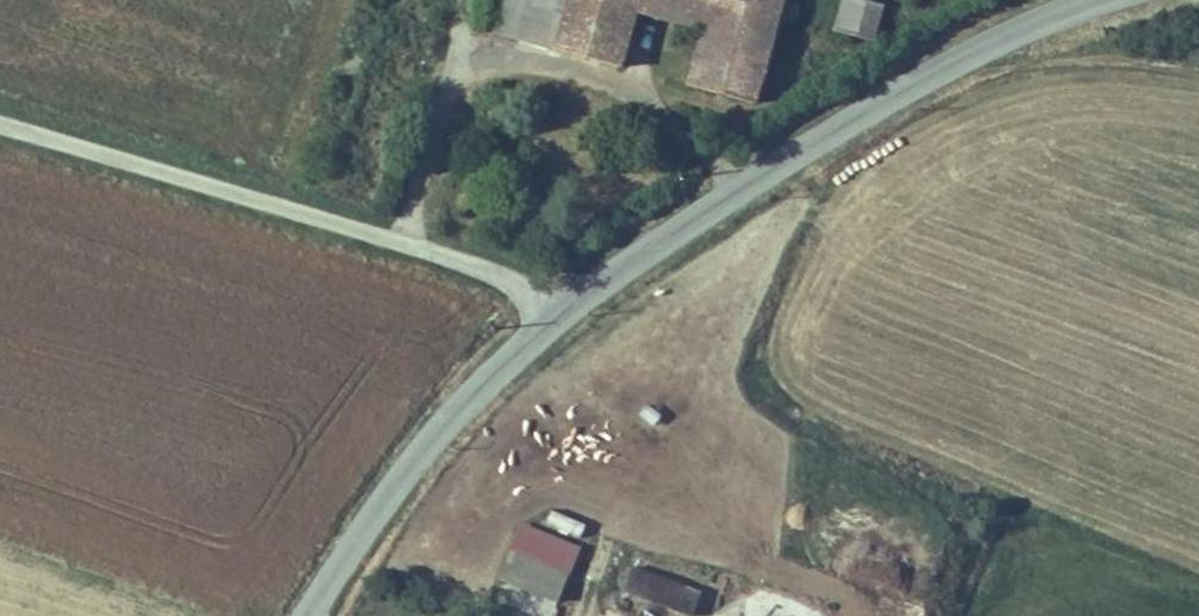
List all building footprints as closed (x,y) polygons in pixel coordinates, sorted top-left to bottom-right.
[(498,30),(549,46),(564,0),(507,0),(498,30)] [(549,46),(620,69),(639,12),(642,0),(564,0),(549,46)] [(639,12),(705,33),(689,84),(752,104),(784,0),(642,0),(639,12)] [(836,33),(870,43),(881,7),(859,0),(846,0),(836,33)] [(571,523),(541,586),(594,610),(623,548),(571,523)] [(673,579),(666,604),(707,615),(735,615),(740,598),(673,579)]
